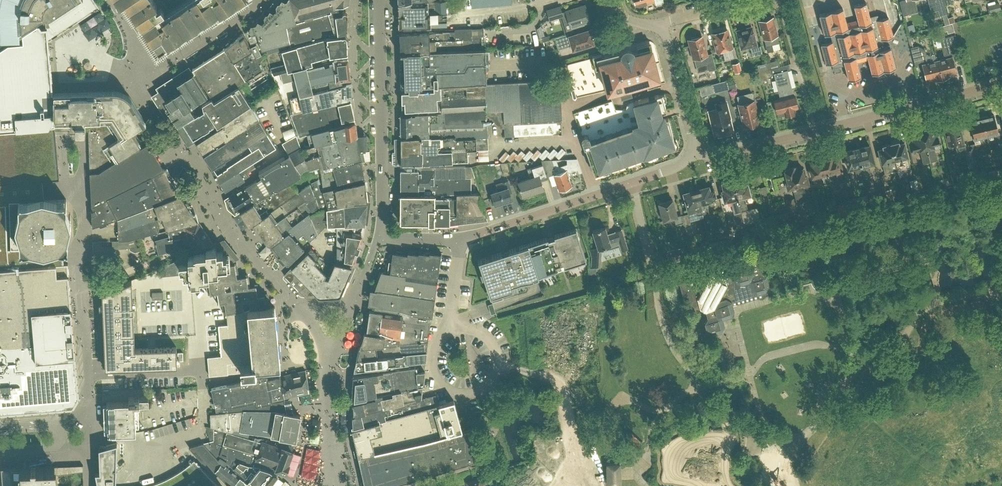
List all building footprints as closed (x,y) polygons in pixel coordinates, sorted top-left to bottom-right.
[(15,35),(42,17),(46,15),(58,32),(76,20),(63,0),(0,0),(0,45),(15,35)] [(76,20),(97,7),(92,0),(63,0),(76,20)] [(130,8),(128,9),(155,50),(162,51),(191,32),(219,14),(228,8),(230,10),(244,0),(124,0),(130,8)] [(270,2),(271,15),(283,11),(286,26),(342,9),(340,5),(342,4),(342,5),(348,3),(349,0),(278,0),(270,2)] [(903,14),(917,10),(915,0),(899,0),(903,14)] [(942,0),(928,0),(930,7),(931,11),(938,9),(939,15),(946,13),(943,4),(942,0)] [(399,15),(429,14),(429,10),(428,10),(428,3),(436,3),(436,20),(447,20),(446,1),(398,2),(398,15),(399,15)] [(869,16),(866,1),(853,4),(857,19),(846,22),(842,7),(819,13),(824,33),(830,32),(832,41),(820,44),(826,64),(832,62),(833,67),(845,64),(848,79),(861,75),(857,61),(868,58),(872,72),(895,66),(890,46),(884,48),(882,39),(894,36),(888,16),(879,18),(877,13),(869,16)] [(990,11),(1000,9),(999,2),(988,5),(990,11)] [(591,22),(585,4),(565,10),(565,11),(562,12),(560,6),(547,10),(550,20),(563,15),(565,22),(568,20),(571,28),(591,22)] [(344,11),(342,12),(342,9),(286,26),(289,42),(290,42),(291,47),(327,37),(329,37),(328,36),(338,34),(338,33),(346,31),(347,31),(348,14),(348,13),(347,13),(347,12),(346,11),(345,11),(344,11)] [(250,43),(259,40),(262,49),(266,48),(289,42),(286,26),(283,11),(271,15),(264,16),(262,20),(258,21),(256,24),(251,25),(250,28),(250,30),(245,32),(250,43)] [(429,14),(399,15),(399,27),(430,26),(429,14)] [(66,215),(66,202),(66,199),(62,199),(52,199),(44,200),(42,180),(59,179),(56,136),(55,130),(53,91),(52,91),(47,39),(58,32),(46,15),(42,17),(44,19),(38,23),(31,27),(0,48),(0,413),(63,408),(73,407),(79,396),(68,263),(63,263),(62,247),(67,247),(67,233),(67,231),(66,215)] [(759,20),(764,38),(765,38),(768,51),(780,47),(778,42),(779,42),(777,35),(776,33),(777,31),(776,27),(775,26),(772,17),(771,17),(769,16),(766,17),(765,19),(759,20)] [(538,34),(541,44),(544,44),(543,40),(549,39),(548,35),(544,36),(541,26),(536,28),(538,34)] [(400,51),(462,49),(462,38),(472,38),(472,47),(482,46),(482,35),(483,35),(483,27),(455,28),(455,30),(399,31),(400,51)] [(590,35),(595,33),(593,27),(572,34),(571,32),(555,37),(558,48),(571,44),(573,48),(593,42),(590,35)] [(754,39),(751,27),(744,29),(744,28),(738,29),(738,30),(737,31),(741,47),(750,45),(752,55),(762,52),(760,45),(757,45),(755,38),(754,39)] [(732,46),(727,29),(720,30),(718,29),(714,30),(713,32),(712,33),(715,42),(714,44),(715,48),(716,48),(716,50),(722,49),(725,58),(733,56),(731,47),(732,46)] [(243,33),(238,37),(238,36),(224,47),(225,47),(246,80),(262,70),(243,33)] [(274,75),(281,73),(313,65),(311,61),(329,56),(348,53),(347,34),(329,37),(327,37),(291,47),(281,50),(286,64),(271,68),(274,75)] [(937,59),(941,76),(956,72),(952,58),(958,56),(952,34),(939,37),(944,57),(937,59)] [(707,54),(702,35),(696,37),(695,36),(689,37),(689,39),(691,48),(690,50),(692,58),(694,57),(696,65),(707,62),(709,70),(716,68),(712,53),(706,55),(706,54),(707,54)] [(268,53),(281,49),(281,50),(291,47),(290,42),(289,42),(266,48),(268,53)] [(256,44),(250,47),(256,57),(261,54),(256,44)] [(941,76),(937,59),(929,61),(927,53),(926,53),(925,49),(919,46),(918,46),(918,45),(910,47),(914,66),(922,64),(926,80),(941,76)] [(246,81),(246,80),(225,47),(192,68),(194,71),(208,93),(211,98),(214,102),(238,86),(246,81)] [(408,87),(487,82),(485,48),(462,49),(400,51),(401,87),(408,87)] [(627,49),(626,49),(599,56),(600,57),(601,62),(598,63),(598,66),(603,86),(614,83),(615,87),(622,86),(622,88),(620,88),(621,93),(630,91),(629,88),(649,83),(652,82),(651,78),(656,77),(657,77),(650,50),(644,52),(643,48),(640,49),(632,51),(631,50),(630,49),(629,49),(628,49),(627,49)] [(300,95),(345,83),(345,79),(350,78),(348,58),(333,60),(313,65),(281,73),(283,81),(296,78),(300,95)] [(770,68),(779,66),(778,60),(766,63),(767,69),(770,68)] [(734,73),(741,71),(739,62),(732,63),(734,73)] [(770,68),(772,74),(774,73),(780,97),(774,99),(777,111),(778,111),(779,116),(787,114),(788,116),(794,114),(793,112),(795,112),(794,107),(797,106),(794,94),(788,69),(781,71),(779,66),(770,68)] [(190,67),(158,88),(159,91),(157,102),(168,120),(173,116),(173,118),(178,124),(178,125),(181,123),(181,122),(193,114),(194,114),(189,106),(196,101),(208,93),(194,71),(193,72),(190,67)] [(765,77),(772,75),(772,74),(770,68),(767,69),(759,71),(763,84),(767,83),(765,77)] [(409,91),(401,91),(402,114),(485,109),(486,109),(488,109),(485,112),(502,128),(505,125),(505,135),(561,132),(561,133),(562,133),(560,78),(558,78),(558,79),(487,83),(487,82),(408,87),(409,91)] [(293,113),(351,100),(352,100),(351,81),(346,82),(346,83),(345,83),(300,95),(290,98),(293,113)] [(723,89),(721,82),(711,84),(713,92),(723,89)] [(216,124),(217,127),(222,124),(250,105),(238,86),(214,102),(211,98),(202,104),(204,111),(199,114),(198,113),(194,116),(193,114),(181,122),(181,123),(178,125),(177,125),(176,125),(177,126),(188,144),(193,141),(195,141),(197,140),(196,138),(203,133),(209,129),(216,124)] [(88,130),(89,160),(90,172),(98,172),(99,172),(119,159),(140,145),(141,146),(146,143),(145,141),(140,144),(129,129),(139,123),(140,124),(146,120),(132,99),(130,97),(128,95),(126,93),(124,92),(121,91),(119,90),(116,89),(112,89),(59,91),(53,91),(55,130),(60,129),(75,129),(75,131),(88,130)] [(754,100),(752,92),(737,95),(739,103),(744,125),(750,123),(752,124),(757,123),(757,122),(759,121),(756,109),(757,108),(755,99),(754,100)] [(582,136),(582,137),(585,146),(584,146),(593,171),(594,171),(602,168),(602,171),(608,169),(611,168),(610,165),(618,163),(618,165),(624,163),(627,162),(626,160),(634,157),(634,160),(640,158),(643,157),(642,154),(650,152),(651,154),(656,152),(661,150),(663,151),(666,150),(667,148),(670,147),(669,147),(669,145),(671,141),(673,140),(674,140),(668,117),(661,119),(658,112),(666,110),(664,101),(661,102),(659,94),(633,100),(638,120),(645,118),(647,124),(590,144),(587,135),(586,135),(585,135),(584,135),(583,136),(582,136)] [(311,133),(345,123),(344,119),(354,117),(351,100),(293,113),(289,114),(297,137),(311,133)] [(730,117),(726,101),(716,104),(717,109),(708,111),(715,135),(717,134),(718,137),(726,135),(725,132),(733,130),(729,118),(730,117)] [(225,159),(267,132),(250,105),(222,124),(223,126),(196,143),(203,155),(212,169),(226,160),(225,159)] [(487,123),(486,123),(485,109),(402,114),(402,115),(401,115),(402,138),(458,134),(458,137),(488,136),(487,123)] [(982,116),(986,135),(994,133),(995,138),(999,137),(994,114),(988,116),(987,115),(982,116)] [(986,135),(982,116),(975,118),(975,119),(969,120),(974,143),(980,142),(978,137),(986,135)] [(315,145),(356,135),(355,121),(345,123),(311,133),(315,145)] [(959,123),(951,125),(950,124),(946,125),(946,126),(944,126),(948,145),(955,143),(957,152),(965,150),(959,123)] [(278,128),(282,136),(292,132),(289,124),(278,128)] [(922,131),(929,161),(936,159),(933,146),(940,144),(938,136),(934,136),(932,129),(922,131)] [(923,162),(929,161),(922,131),(912,134),(914,142),(910,142),(912,151),(920,149),(923,162)] [(247,164),(248,165),(264,154),(276,146),(267,132),(225,159),(226,160),(212,169),(216,175),(221,182),(247,164)] [(239,211),(291,180),(301,175),(300,173),(309,168),(304,156),(299,147),(300,147),(296,134),(281,143),(288,154),(258,171),(262,178),(230,197),(238,210),(239,211)] [(366,134),(356,135),(315,145),(304,149),(308,158),(306,159),(309,169),(323,165),(323,166),(324,167),(333,165),(334,167),(361,159),(362,159),(371,158),(370,149),(368,149),(366,134)] [(479,160),(489,159),(488,136),(458,137),(458,134),(402,138),(401,138),(401,164),(429,163),(468,161),(468,150),(478,149),(479,160)] [(899,143),(899,140),(890,142),(897,169),(897,171),(903,169),(903,167),(909,166),(903,142),(899,143)] [(99,172),(98,172),(90,172),(91,205),(164,169),(147,142),(146,143),(141,146),(140,145),(119,159),(99,172)] [(897,171),(897,169),(890,142),(881,144),(882,148),(878,149),(884,172),(891,170),(891,172),(897,171)] [(856,148),(863,178),(867,177),(867,175),(870,175),(867,163),(873,162),(869,144),(856,148)] [(555,155),(559,159),(566,151),(562,147),(558,152),(555,155)] [(550,152),(546,148),(542,153),(539,156),(543,160),(547,155),(550,152)] [(558,152),(554,148),(550,152),(547,155),(551,159),(555,155),(558,152)] [(860,179),(863,178),(856,148),(843,151),(848,168),(853,166),(856,178),(859,177),(860,179)] [(534,153),(533,153),(529,149),(525,154),(522,157),(527,161),(531,156),(530,156),(534,153)] [(542,153),(537,149),(533,153),(534,153),(530,156),(531,156),(535,160),(539,156),(542,153)] [(518,154),(513,150),(510,154),(510,155),(507,158),(511,161),(514,157),(518,154)] [(525,154),(521,150),(518,154),(514,157),(518,161),(522,157),(525,154)] [(510,155),(510,154),(506,151),(499,158),(503,162),(507,158),(510,155)] [(834,158),(833,154),(823,156),(827,172),(830,181),(842,178),(841,172),(842,172),(839,156),(834,158)] [(830,181),(827,172),(823,156),(809,159),(811,167),(810,168),(812,175),(820,173),(821,177),(822,177),(823,183),(830,181)] [(577,158),(543,160),(548,176),(553,175),(558,190),(572,186),(569,177),(570,176),(569,172),(577,169),(579,173),(582,172),(577,158)] [(365,180),(364,177),(361,159),(334,167),(334,168),(329,169),(321,171),(323,190),(365,180)] [(498,177),(504,175),(510,173),(507,162),(500,162),(494,164),(498,177)] [(523,194),(544,187),(540,176),(546,174),(542,163),(527,168),(530,177),(518,181),(523,194)] [(251,170),(248,165),(247,164),(221,182),(225,189),(234,184),(235,184),(244,179),(242,176),(251,170)] [(798,168),(797,164),(785,167),(784,169),(787,183),(793,181),(795,189),(793,189),(796,201),(806,199),(804,191),(808,190),(807,183),(805,174),(803,174),(802,167),(798,168)] [(461,192),(471,192),(471,177),(474,177),(471,166),(465,166),(465,165),(400,166),(400,180),(400,193),(442,193),(461,192)] [(1000,175),(989,177),(988,174),(981,176),(979,168),(975,169),(976,170),(979,183),(1000,177),(1000,175)] [(998,168),(988,171),(988,174),(989,177),(1000,175),(998,168)] [(92,210),(92,226),(117,217),(180,194),(181,193),(180,193),(178,194),(177,192),(179,190),(173,182),(171,182),(170,182),(165,171),(164,169),(91,205),(94,209),(92,210)] [(976,170),(975,169),(965,171),(962,172),(964,180),(953,183),(954,189),(979,183),(976,170)] [(732,178),(740,210),(741,213),(746,214),(747,210),(743,195),(749,193),(747,183),(745,183),(743,176),(732,178)] [(733,212),(740,210),(732,178),(722,181),(723,189),(721,189),(724,200),(730,198),(733,212)] [(495,203),(511,198),(508,189),(511,189),(508,179),(496,183),(498,190),(491,192),(493,197),(490,198),(492,204),(495,203)] [(298,191),(291,180),(239,211),(249,226),(298,191)] [(329,207),(367,200),(365,180),(323,190),(321,191),(317,180),(310,182),(320,209),(326,207),(326,208),(329,208),(329,207)] [(932,194),(937,193),(934,181),(930,182),(930,183),(927,184),(930,194),(932,194)] [(255,227),(260,233),(314,194),(310,183),(298,191),(249,226),(249,227),(255,227)] [(701,202),(703,201),(716,198),(712,186),(708,187),(708,185),(697,188),(701,202)] [(704,206),(703,201),(701,202),(697,188),(685,191),(684,194),(688,210),(695,208),(697,214),(702,212),(700,207),(704,206)] [(471,192),(461,192),(442,193),(400,193),(400,222),(428,222),(428,223),(434,223),(435,223),(449,223),(450,223),(487,218),(479,192),(471,192)] [(881,206),(887,204),(884,192),(878,194),(881,206)] [(117,217),(118,229),(118,240),(128,240),(134,238),(197,220),(194,213),(192,214),(188,203),(184,204),(181,194),(181,193),(180,194),(117,217)] [(318,206),(314,194),(260,233),(267,244),(296,221),(308,212),(311,210),(312,211),(318,206)] [(788,210),(796,209),(793,197),(786,199),(788,210)] [(683,222),(681,214),(676,215),(672,199),(658,202),(659,204),(657,204),(660,213),(661,213),(663,220),(673,217),(675,224),(682,222),(683,223),(683,222)] [(854,212),(852,202),(851,199),(835,203),(838,216),(854,212)] [(868,199),(852,202),(854,212),(854,213),(861,212),(860,211),(877,207),(876,201),(869,203),(868,199)] [(336,225),(364,223),(367,200),(329,207),(329,208),(326,208),(326,207),(320,209),(320,210),(309,214),(317,232),(325,225),(336,225)] [(267,244),(278,255),(302,232),(309,239),(317,232),(309,214),(308,212),(296,221),(284,230),(267,244)] [(771,232),(778,231),(774,217),(767,218),(771,232)] [(198,220),(197,220),(134,238),(136,245),(129,247),(130,250),(135,252),(143,250),(145,256),(146,255),(148,257),(153,256),(153,254),(192,243),(210,238),(198,220)] [(363,236),(360,234),(364,223),(336,225),(336,243),(358,249),(362,237),(363,236)] [(608,234),(605,226),(592,230),(597,246),(589,249),(591,256),(591,266),(600,266),(600,259),(601,250),(619,244),(620,246),(619,246),(621,250),(628,248),(621,228),(615,230),(615,232),(608,234)] [(548,239),(547,237),(508,250),(509,251),(502,253),(502,252),(478,259),(491,299),(491,300),(493,300),(491,295),(512,288),(513,287),(512,282),(518,280),(518,281),(519,281),(518,276),(527,273),(528,276),(537,273),(537,275),(539,275),(538,273),(547,270),(545,266),(555,263),(556,269),(558,268),(557,268),(564,266),(565,266),(563,261),(573,258),(574,261),(584,258),(586,262),(587,261),(576,228),(554,235),(554,236),(548,239)] [(278,255),(287,263),(311,240),(309,239),(302,232),(278,255)] [(707,317),(704,323),(707,331),(707,332),(712,335),(719,333),(722,332),(725,326),(722,318),(727,317),(731,316),(734,310),(733,304),(732,301),(757,294),(758,297),(767,294),(766,291),(769,286),(767,277),(764,275),(766,273),(765,270),(812,256),(812,258),(847,248),(843,236),(812,245),(762,259),(717,272),(709,274),(706,280),(698,282),(692,279),(679,283),(682,292),(683,295),(686,308),(687,309),(690,308),(691,308),(701,305),(704,308),(707,317)] [(134,238),(128,240),(118,240),(112,240),(112,248),(128,248),(129,247),(136,245),(134,238)] [(213,243),(197,250),(194,251),(195,254),(187,254),(160,267),(160,268),(161,275),(180,274),(180,273),(191,272),(191,274),(200,274),(200,273),(208,269),(208,268),(224,260),(225,259),(234,255),(223,241),(219,241),(213,243)] [(354,261),(358,249),(336,243),(336,256),(342,257),(342,260),(350,263),(351,263),(354,261)] [(709,254),(715,252),(720,250),(718,243),(706,248),(709,254)] [(318,296),(328,276),(324,276),(328,266),(326,264),(324,263),(324,262),(318,256),(318,255),(310,247),(290,267),(318,296)] [(668,262),(685,259),(682,247),(665,250),(668,262)] [(389,273),(389,272),(404,274),(437,278),(441,253),(434,252),(429,252),(418,252),(418,253),(412,252),(407,252),(407,253),(401,252),(401,253),(392,252),(390,251),(383,272),(389,273)] [(328,276),(318,296),(340,294),(352,265),(334,261),(328,276)] [(206,283),(239,276),(236,263),(227,265),(227,264),(200,279),(201,284),(206,283)] [(106,290),(103,320),(105,361),(105,366),(105,368),(108,368),(113,367),(118,367),(177,365),(177,362),(177,357),(176,352),(176,346),(155,347),(148,347),(134,348),(132,290),(132,279),(160,267),(126,281),(106,290)] [(437,278),(404,274),(389,272),(389,273),(383,272),(378,287),(377,289),(434,297),(437,278)] [(215,292),(250,285),(248,275),(239,276),(206,283),(208,294),(209,294),(213,293),(215,293),(215,292)] [(222,302),(259,295),(257,284),(250,285),(215,292),(215,293),(217,303),(222,303),(222,302)] [(432,316),(434,297),(377,289),(374,308),(402,313),(403,310),(411,312),(411,314),(429,317),(430,315),(432,316)] [(241,310),(270,306),(269,295),(267,294),(259,295),(222,302),(222,303),(224,313),(226,313),(226,312),(241,310)] [(280,368),(275,306),(270,306),(241,310),(226,312),(226,313),(227,324),(218,325),(221,355),(207,356),(209,375),(249,371),(249,375),(257,375),(257,370),(280,368)] [(430,317),(429,317),(411,314),(411,312),(403,310),(402,313),(374,308),(374,310),(372,310),(370,321),(368,321),(367,332),(364,332),(359,346),(427,340),(430,317)] [(356,359),(426,351),(427,340),(359,346),(356,359)] [(426,351),(356,359),(354,370),(388,366),(426,361),(426,351)] [(351,400),(423,385),(425,371),(416,372),(416,367),(353,376),(351,400)] [(288,374),(281,376),(281,377),(285,393),(287,393),(290,394),(290,396),(308,391),(305,370),(288,374)] [(220,405),(224,405),(225,412),(244,410),(276,410),(291,413),(290,409),(286,410),(284,399),(285,399),(285,398),(290,396),(290,394),(287,393),(285,393),(281,377),(281,376),(280,376),(279,374),(267,376),(267,375),(226,384),(211,387),(213,397),(222,397),(222,400),(219,400),(220,405)] [(351,414),(421,397),(423,385),(351,400),(351,414)] [(387,416),(388,418),(438,404),(435,394),(421,398),(420,408),(398,414),(398,413),(387,416)] [(108,433),(136,432),(136,431),(135,405),(140,405),(140,402),(148,402),(148,396),(128,397),(128,401),(106,402),(108,433)] [(352,428),(388,418),(387,416),(398,413),(398,414),(420,408),(421,398),(421,397),(351,414),(352,428)] [(352,428),(354,438),(356,438),(360,455),(359,455),(359,456),(360,455),(366,480),(377,485),(381,485),(382,485),(383,485),(394,483),(394,484),(395,484),(394,483),(473,459),(472,427),(468,428),(464,416),(459,417),(454,400),(438,404),(388,418),(352,428)] [(300,415),(291,413),(276,410),(244,410),(225,412),(210,414),(211,427),(232,433),(234,431),(240,432),(240,430),(272,434),(296,439),(300,415)] [(477,423),(483,422),(479,410),(474,411),(477,423)] [(193,412),(147,425),(150,433),(195,420),(193,412)] [(269,469),(278,472),(279,470),(285,472),(293,475),(301,455),(293,451),(292,451),(274,445),(274,446),(261,441),(261,442),(234,434),(232,433),(211,427),(206,426),(210,440),(214,439),(215,445),(218,454),(239,461),(249,464),(260,466),(269,469)] [(232,470),(244,480),(252,485),(268,485),(279,473),(278,472),(269,469),(260,466),(249,464),(239,461),(218,454),(215,445),(214,439),(210,440),(203,443),(208,449),(221,463),(232,470)] [(116,477),(117,477),(117,472),(116,472),(117,442),(106,445),(100,443),(100,447),(99,447),(100,472),(95,472),(98,484),(98,485),(116,485),(116,477)] [(312,442),(304,442),(303,459),(309,459),(309,449),(312,449),(312,442)] [(208,449),(203,443),(189,447),(197,456),(204,464),(206,462),(228,485),(236,485),(238,485),(240,485),(244,480),(232,470),(221,463),(208,449)] [(194,459),(194,460),(190,463),(187,466),(182,469),(179,471),(172,475),(165,479),(157,482),(150,485),(144,485),(219,485),(194,459)] [(309,471),(310,465),(303,463),(301,469),(309,471)] [(55,469),(54,466),(36,467),(36,465),(31,465),(31,467),(1,468),(2,483),(2,485),(59,485),(55,469)]
